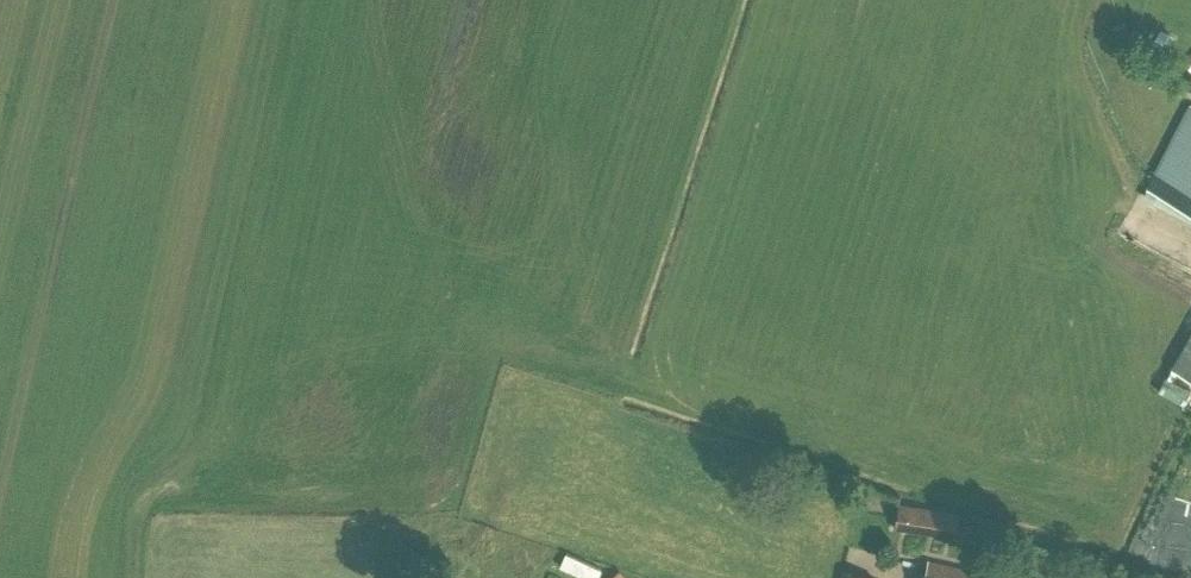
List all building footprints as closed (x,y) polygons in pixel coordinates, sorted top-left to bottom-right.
[(1190,102),(1146,187),(1146,188),(1142,197),(1190,223),(1190,102)] [(1170,367),(1173,369),(1190,379),(1190,330),(1170,367)] [(1178,527),(1190,532),(1190,501),(1189,500),(1178,527)] [(956,541),(960,513),(898,502),(892,529),(956,541)] [(928,561),(924,577),(1002,577),(928,561)] [(874,577),(842,569),(839,577),(874,577)] [(618,570),(608,577),(625,577),(618,570)]
